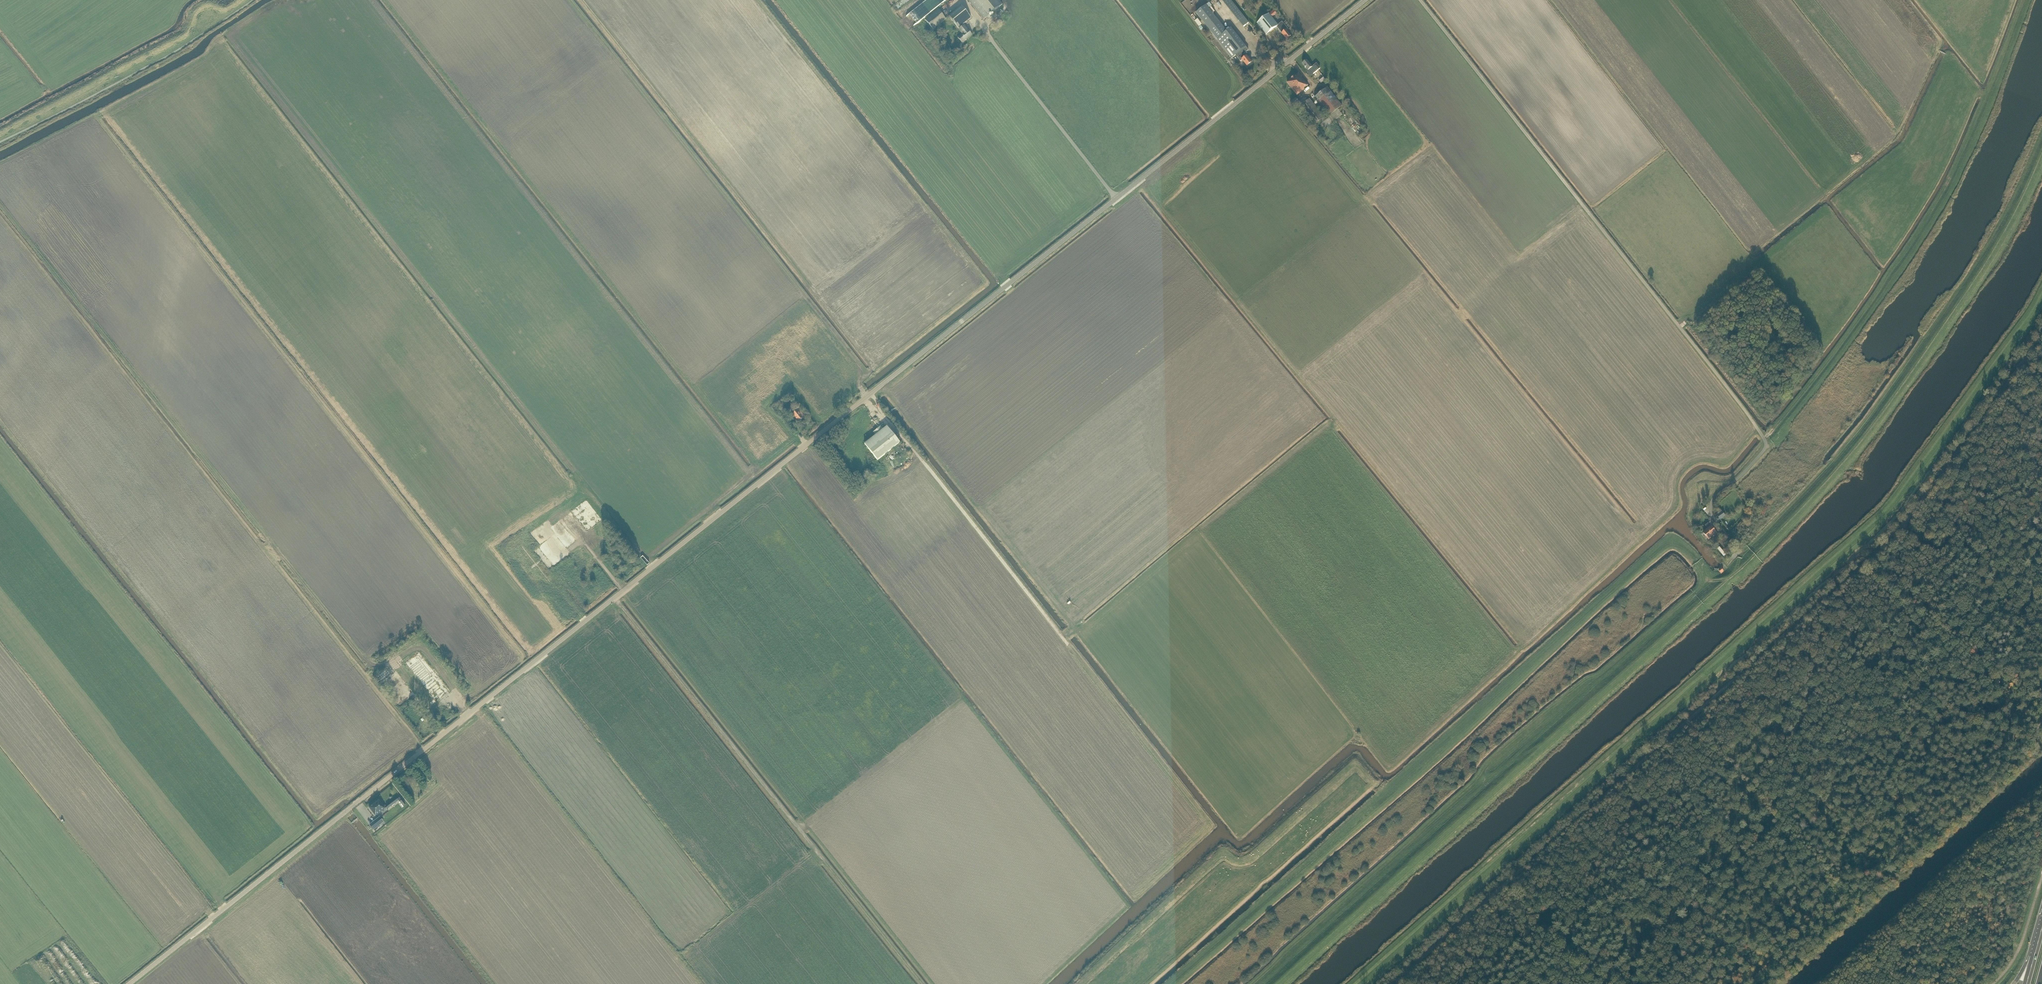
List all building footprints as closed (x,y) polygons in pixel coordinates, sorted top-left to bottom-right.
[(983,20),(1000,6),(1002,5),(999,0),(968,0),(983,20)] [(1244,17),(1230,0),(1221,0),(1243,28),(1249,23),(1244,17)] [(1217,40),(1232,59),(1236,55),(1238,57),(1237,57),(1241,62),(1242,60),(1247,57),(1244,54),(1249,51),(1231,29),(1227,32),(1209,9),(1212,6),(1209,3),(1196,14),(1217,40)] [(961,7),(949,17),(958,29),(971,18),(961,7)] [(933,30),(946,20),(938,10),(925,21),(933,30)] [(1278,26),(1271,18),(1276,14),(1274,11),(1257,24),(1266,35),(1277,27),(1278,26)] [(1286,31),(1288,30),(1282,23),(1278,26),(1277,27),(1287,40),(1291,37),(1286,31)] [(962,43),(971,35),(964,26),(959,30),(963,34),(958,38),(962,43)] [(1242,60),(1247,67),(1252,63),(1247,57),(1242,60)] [(1307,61),(1303,64),(1308,71),(1310,70),(1313,74),(1320,69),(1316,64),(1312,67),(1307,61)] [(1304,89),(1308,86),(1299,74),(1287,83),(1297,96),(1304,90),(1304,89)] [(1314,98),(1328,115),(1324,118),(1309,99),(1300,107),(1314,126),(1321,121),(1322,124),(1322,125),(1325,129),(1343,115),(1338,110),(1342,107),(1328,88),(1314,98)] [(1296,107),(1300,104),(1296,99),(1291,102),(1296,107)] [(798,422),(803,419),(805,417),(799,409),(797,411),(793,414),(795,416),(794,417),(798,422)] [(881,427),(873,433),(875,436),(864,445),(877,461),(900,443),(887,427),(883,430),(881,427)] [(580,505),(550,527),(554,533),(561,528),(572,544),(587,533),(586,532),(595,526),(588,515),(586,517),(582,512),(584,511),(580,505)] [(1721,512),(1717,516),(1720,521),(1725,517),(1721,512)] [(1709,540),(1716,534),(1711,527),(1713,526),(1710,522),(1705,526),(1708,529),(1703,533),(1709,540)] [(552,536),(539,547),(554,567),(568,556),(552,536)] [(1717,549),(1723,557),(1725,555),(1719,547),(1717,549)] [(393,658),(403,650),(401,647),(391,655),(393,658)] [(417,683),(432,673),(416,652),(402,662),(417,683)] [(371,676),(377,683),(388,674),(383,667),(371,676)] [(432,712),(438,708),(433,702),(427,706),(432,712)] [(422,781),(425,779),(423,776),(424,775),(419,769),(415,772),(420,779),(422,781)] [(378,801),(369,808),(375,816),(385,809),(378,801)] [(377,819),(370,825),(373,830),(381,824),(377,819)]
